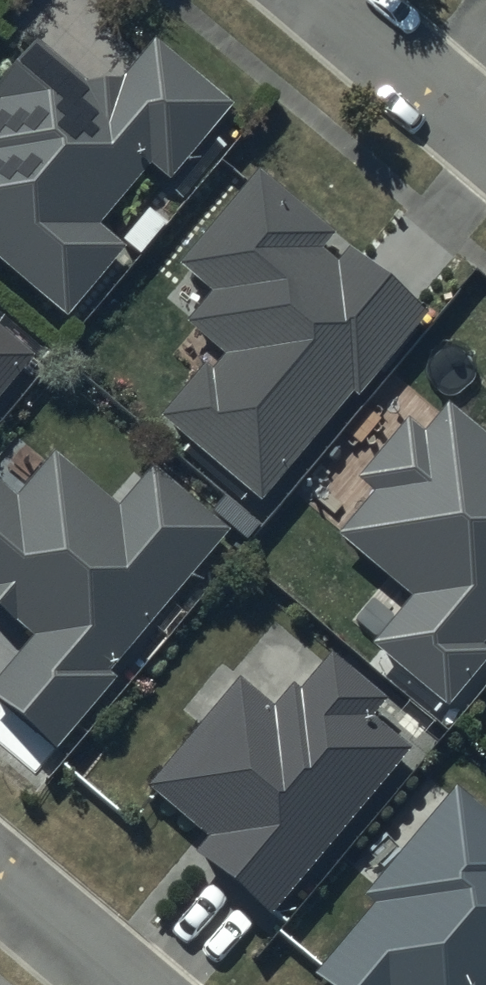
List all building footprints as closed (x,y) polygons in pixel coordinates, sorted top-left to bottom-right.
[(67,319),(120,255),(96,234),(150,169),(170,185),(232,111),(156,48),(123,87),(103,87),(87,91),(34,47),(0,88),(0,104),(3,107),(0,111),(0,264),(67,319)] [(160,423),(261,507),(352,399),(361,406),(434,319),(348,254),(338,268),(323,256),(335,239),(258,176),(175,273),(208,300),(182,331),(222,364),(213,374),(206,368),(160,423)] [(32,365),(0,338),(0,404),(32,365)] [(447,714),(485,665),(485,661),(481,657),(485,651),(485,444),(447,414),(425,442),(406,428),(358,488),(372,499),(335,545),(411,605),(372,655),(447,714)] [(57,757),(117,685),(110,679),(229,537),(154,475),(120,515),(55,461),(17,507),(0,493),(0,615),(33,642),(0,682),(0,709),(57,757)] [(198,858),(271,920),(413,755),(374,721),(387,706),(333,660),(301,697),(293,691),(273,715),(238,686),(148,791),(210,844),(198,858)] [(455,793),(364,900),(374,909),(314,979),(322,984),(485,984),(485,819),(455,793)]
